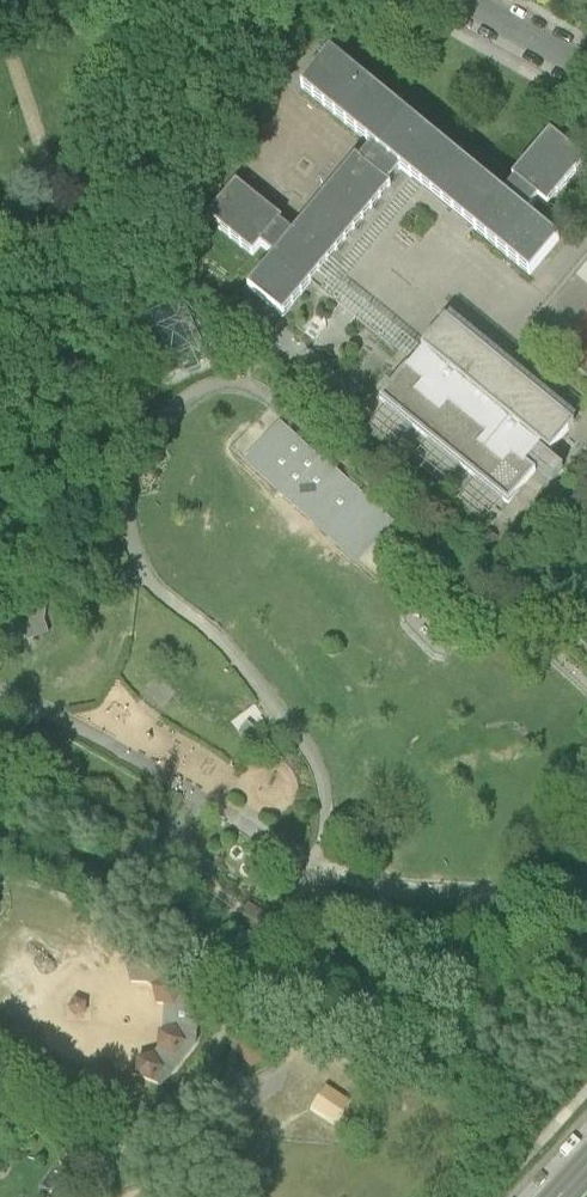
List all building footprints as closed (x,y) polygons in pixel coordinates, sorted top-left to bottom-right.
[(578,135),(568,127),(532,171),(541,179),(530,193),(349,45),(317,84),(383,138),(312,224),(253,176),(233,200),(226,209),(271,246),(278,237),(292,248),(265,281),(300,309),(418,167),(546,272),(578,233),(550,210),(562,196),(569,202),(586,180),(586,142),(578,135)] [(205,305),(196,298),(146,320),(145,350),(162,380),(185,384),(226,366),(225,340),(205,305)] [(462,312),(438,341),(442,344),(426,363),(422,360),(395,393),(525,497),(551,464),(544,458),(546,455),(570,474),(580,461),(557,442),(559,440),(568,447),(586,422),(586,412),(462,312)] [(396,527),(268,408),(230,448),(375,583),(391,566),(374,550),(396,527)] [(29,597),(15,600),(27,638),(49,631),(43,616),(47,596),(29,597)] [(154,948),(125,967),(130,984),(148,986),(162,1003),(163,1027),(157,1046),(148,1057),(138,1058),(136,1075),(161,1085),(197,1048),(200,993),(182,964),(154,948)] [(87,1002),(74,998),(67,1008),(75,1017),(87,1014),(87,1002)] [(244,1027),(235,1049),(252,1066),(274,1061),(282,1041),(267,1023),(244,1027)] [(348,1097),(325,1081),(311,1102),(333,1117),(348,1097)]
